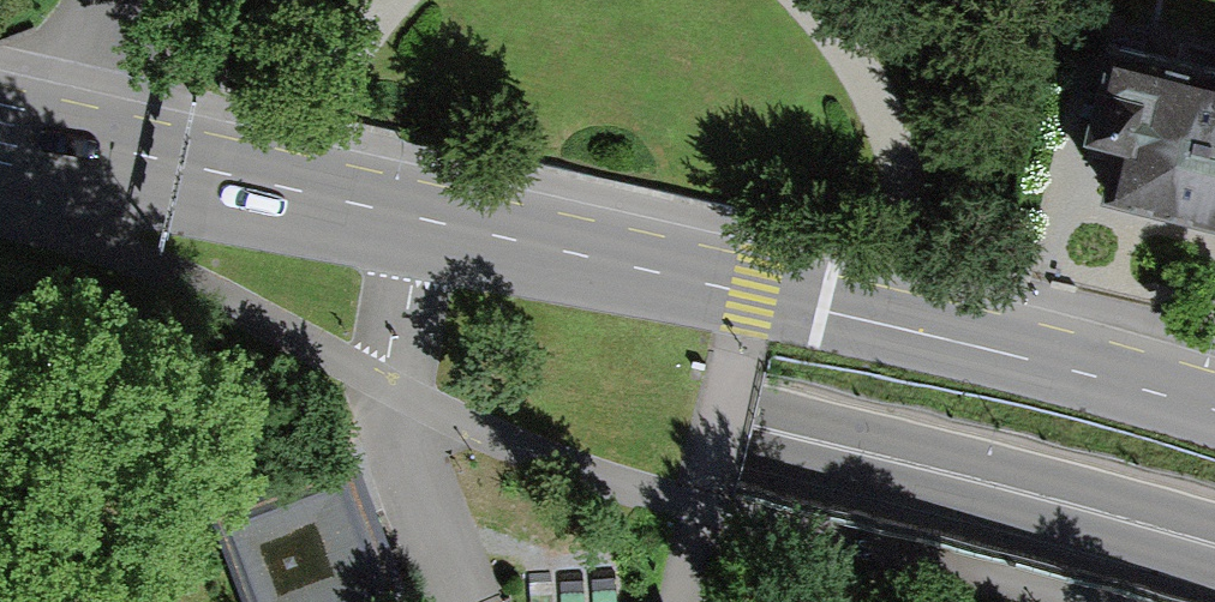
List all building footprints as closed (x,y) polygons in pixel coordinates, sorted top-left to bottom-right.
[(1106,208),(1214,232),(1214,101),(1134,83),(1131,97),(1095,89),(1082,147),(1118,155),(1106,208)] [(206,516),(237,601),(372,601),(398,593),(351,464),(206,516)]
